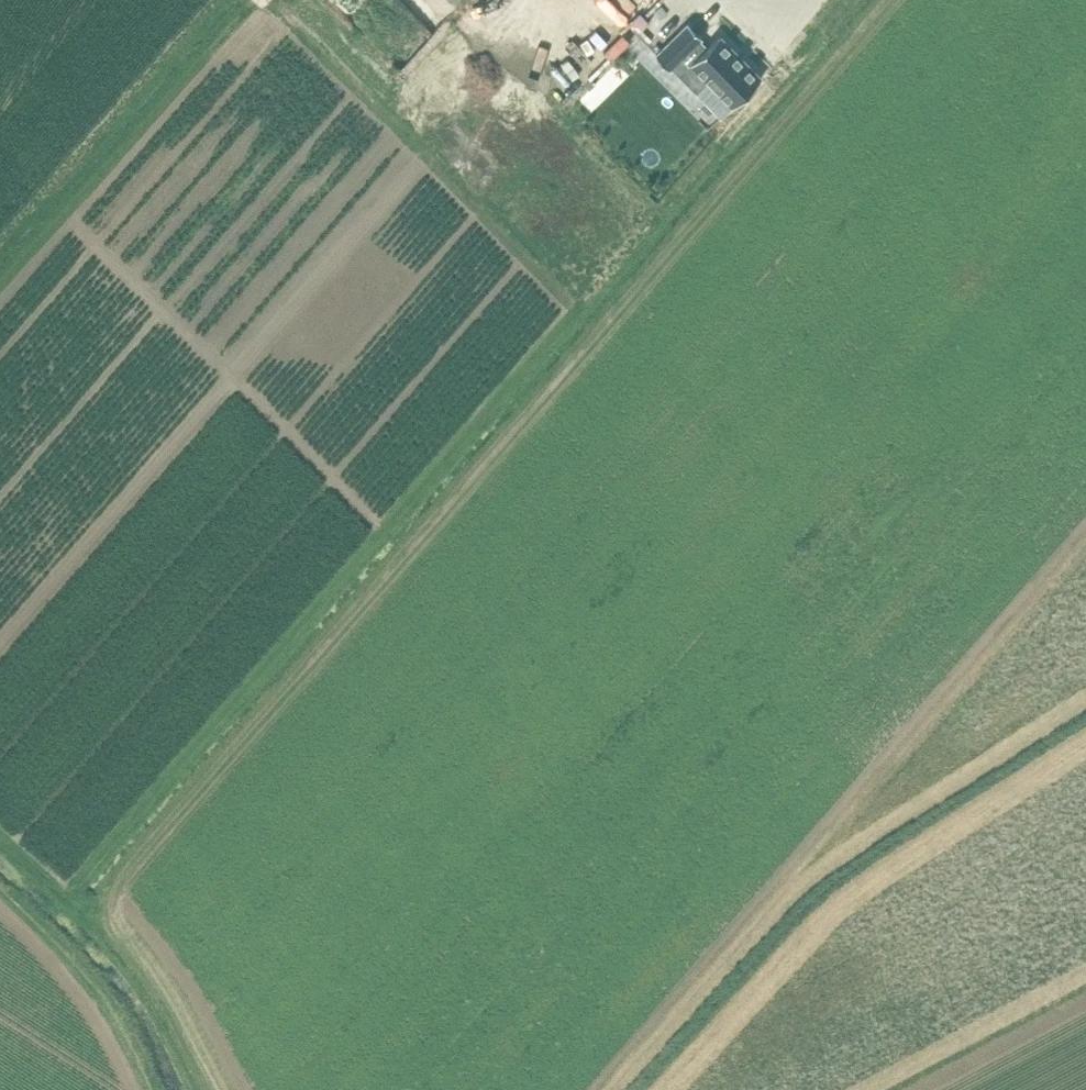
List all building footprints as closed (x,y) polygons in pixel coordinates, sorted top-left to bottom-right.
[(688,23),(656,55),(670,68),(673,65),(675,64),(680,69),(682,71),(679,73),(697,91),(708,80),(733,105),(762,77),(719,34),(712,42),(707,46),(702,42),(699,39),(702,36),(688,23)]
